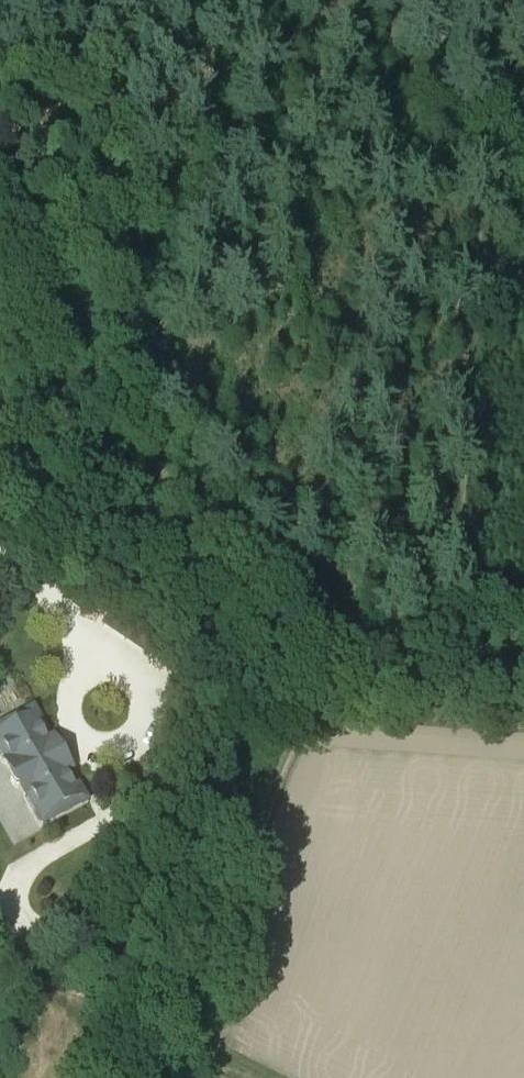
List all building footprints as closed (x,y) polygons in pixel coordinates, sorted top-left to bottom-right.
[(19,788),(42,829),(88,803),(80,790),(84,787),(44,719),(41,721),(33,708),(0,727),(0,756),(11,775),(10,780),(14,787),(19,788)]
